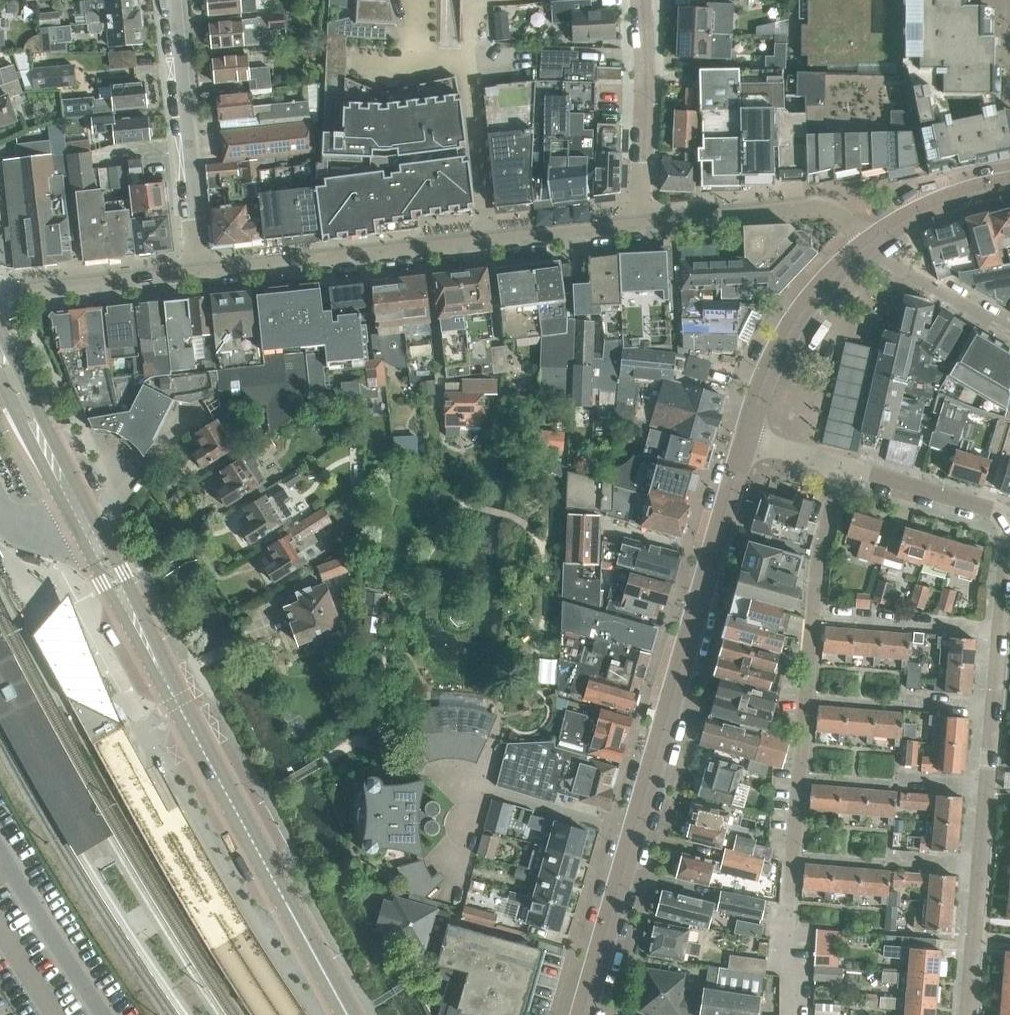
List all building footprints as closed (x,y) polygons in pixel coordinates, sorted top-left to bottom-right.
[(137,0),(85,0),(80,1),(81,14),(76,14),(77,24),(87,23),(139,19),(137,0)] [(209,15),(256,11),(255,0),(208,0),(209,15)] [(389,0),(328,0),(328,7),(349,8),(349,17),(327,23),(326,35),(327,35),(346,37),(385,39),(385,37),(383,37),(385,16),(392,14),(389,0)] [(616,37),(614,9),(592,11),(592,0),(578,0),(551,2),(553,23),(572,22),(573,40),(616,37)] [(788,56),(807,56),(807,66),(897,66),(897,69),(902,69),(901,87),(911,136),(917,165),(925,164),(928,174),(1009,157),(1009,108),(996,111),(992,94),(999,94),(999,76),(998,76),(998,68),(999,68),(999,66),(992,66),(992,34),(987,34),(987,6),(968,6),(968,0),(788,0),(788,56)] [(680,8),(678,32),(719,34),(729,34),(730,14),(734,14),(735,4),(709,2),(708,9),(680,8)] [(494,21),(497,40),(509,39),(506,11),(494,13),(494,21)] [(38,15),(40,28),(61,25),(59,12),(38,15)] [(258,17),(258,19),(210,24),(213,48),(259,44),(258,32),(270,31),(270,29),(287,28),(286,15),(258,17)] [(102,31),(108,30),(110,46),(141,43),(139,19),(87,23),(88,34),(102,33),(102,31)] [(772,23),(755,26),(755,34),(772,34),(772,23)] [(59,27),(40,29),(42,52),(61,51),(59,27)] [(678,32),(677,56),(730,59),(731,34),(729,34),(719,34),(678,32)] [(315,187),(315,191),(313,191),(320,233),(321,233),(322,241),(419,229),(417,216),(474,209),(467,156),(457,157),(456,148),(466,147),(459,94),(455,76),(381,92),(344,77),(346,37),(327,35),(321,163),(316,162),(315,187)] [(765,55),(764,67),(785,68),(786,43),(774,43),(774,56),(765,55)] [(569,199),(569,142),(569,124),(575,124),(575,112),(594,112),(594,82),(595,62),(573,61),(573,51),(541,50),(540,65),(539,65),(539,80),(536,81),(530,178),(532,203),(569,199)] [(271,89),(271,87),(269,67),(248,69),(247,55),(214,58),(216,83),(249,80),(250,91),(271,89)] [(18,80),(19,80),(14,67),(10,68),(7,57),(0,59),(0,86),(18,80)] [(34,89),(73,85),(72,66),(32,69),(34,89)] [(604,79),(605,67),(597,67),(596,79),(604,79)] [(612,80),(613,67),(605,67),(604,79),(612,80)] [(612,80),(621,80),(621,67),(613,67),(612,80)] [(738,68),(723,69),(726,187),(750,187),(748,70),(739,70),(738,68)] [(804,114),(805,139),(832,138),(860,138),(887,137),(911,136),(901,87),(902,69),(897,69),(787,68),(787,96),(803,97),(804,114)] [(702,187),(726,187),(723,69),(699,69),(701,111),(703,111),(702,147),(698,147),(697,162),(703,162),(702,187)] [(748,70),(750,187),(774,186),(774,145),(778,145),(779,113),(779,108),(782,108),(783,69),(748,70)] [(0,86),(0,126),(17,121),(9,97),(23,92),(19,81),(18,82),(18,80),(0,86)] [(530,178),(536,81),(484,85),(495,206),(532,203),(530,178)] [(112,109),(146,106),(144,84),(98,88),(99,99),(94,99),(93,97),(62,100),(64,119),(94,116),(112,114),(112,109)] [(685,154),(695,155),(695,148),(696,148),(698,89),(685,89),(684,111),(675,110),(673,147),(685,147),(685,154)] [(308,101),(252,106),(251,92),(217,95),(220,120),(253,117),(254,129),(313,124),(313,121),(310,122),(308,101)] [(569,124),(569,142),(569,199),(587,197),(587,159),(593,159),(594,112),(575,112),(575,124),(569,124)] [(804,114),(779,113),(778,145),(779,180),(806,179),(805,139),(804,114)] [(94,132),(115,130),(116,143),(150,140),(148,116),(126,118),(126,117),(111,119),(111,116),(92,117),(94,132)] [(313,124),(254,129),(221,132),(223,161),(315,153),(313,124)] [(597,141),(621,142),(622,125),(597,125),(597,141)] [(888,183),(901,181),(920,177),(917,165),(911,136),(887,137),(888,179),(888,183)] [(888,179),(887,137),(860,138),(861,179),(861,184),(888,179)] [(806,186),(819,183),(833,180),(832,138),(805,139),(806,179),(806,186)] [(861,179),(860,138),(832,138),(833,180),(834,185),(861,179)] [(68,154),(92,152),(91,139),(67,142),(68,154)] [(597,158),(620,159),(621,142),(597,141),(597,158)] [(56,264),(56,261),(71,260),(68,218),(65,218),(64,199),(49,201),(48,194),(58,193),(54,155),(51,155),(50,142),(16,145),(17,159),(3,161),(9,216),(13,216),(17,266),(30,265),(30,266),(56,264)] [(85,259),(109,257),(104,202),(103,191),(98,169),(93,170),(92,152),(68,154),(72,194),(78,194),(85,259)] [(693,161),(695,161),(695,155),(685,154),(684,161),(661,160),(660,190),(693,191),(693,161)] [(135,218),(133,218),(137,249),(138,254),(155,252),(155,249),(173,247),(169,207),(166,180),(147,182),(144,157),(128,158),(135,218)] [(596,164),(595,175),(620,176),(620,159),(597,158),(597,164),(596,164)] [(260,170),(258,160),(241,161),(244,186),(241,186),(243,197),(229,199),(229,205),(210,207),(214,241),(219,244),(251,241),(250,238),(263,237),(257,181),(261,181),(260,170)] [(235,162),(205,165),(206,180),(207,180),(208,191),(223,189),(222,181),(237,179),(235,162)] [(313,191),(312,164),(293,166),(300,235),(320,233),(313,191)] [(125,166),(98,169),(103,191),(128,188),(125,166)] [(290,236),(300,235),(293,166),(275,168),(282,237),(284,247),(291,246),(290,236)] [(275,168),(260,170),(261,181),(257,181),(263,237),(263,239),(282,237),(275,168)] [(619,193),(620,176),(595,175),(594,196),(619,193)] [(122,256),(127,250),(137,249),(133,218),(130,199),(104,202),(109,257),(122,256)] [(987,215),(984,215),(1000,264),(1009,262),(1009,209),(987,215)] [(1000,264),(984,215),(987,215),(986,213),(964,219),(980,268),(1000,264)] [(962,222),(924,234),(933,264),(935,264),(939,280),(958,272),(959,271),(977,268),(962,222)] [(744,226),(745,257),(753,265),(754,286),(775,285),(798,262),(804,267),(819,252),(813,246),(812,239),(804,231),(795,231),(789,224),(744,226)] [(619,253),(623,341),(622,344),(643,346),(672,345),(666,249),(619,253)] [(603,360),(600,389),(618,391),(620,375),(622,344),(623,341),(619,253),(588,256),(589,283),(573,284),(574,315),(600,314),(604,341),(603,360)] [(713,288),(746,286),(754,286),(753,265),(745,257),(712,258),(712,259),(713,288)] [(571,410),(571,404),(574,319),(571,262),(560,263),(559,259),(532,263),(542,335),(541,336),(539,368),(539,380),(540,380),(539,409),(571,410)] [(712,259),(679,261),(681,296),(702,295),(702,288),(713,288),(712,259)] [(536,336),(541,336),(542,335),(532,263),(495,268),(504,340),(536,336)] [(958,272),(959,278),(1003,307),(1009,296),(1009,263),(958,272)] [(493,362),(494,373),(508,371),(505,346),(491,348),(490,340),(494,339),(486,269),(461,272),(473,365),(493,362)] [(435,275),(442,333),(447,378),(470,375),(469,365),(473,365),(461,272),(435,275)] [(407,358),(407,363),(409,383),(420,381),(419,371),(434,369),(429,328),(423,277),(399,280),(407,358)] [(372,352),(374,352),(380,351),(382,354),(385,357),(388,359),(391,361),(395,362),(399,363),(402,363),(406,363),(407,363),(407,358),(399,280),(371,282),(377,334),(370,334),(372,352)] [(366,306),(364,284),(330,287),(332,310),(334,310),(334,314),(351,312),(351,308),(366,306)] [(321,289),(289,292),(257,295),(261,335),(263,350),(306,346),(362,342),(359,318),(361,318),(360,313),(336,316),(337,321),(332,322),(331,311),(323,312),(321,289)] [(261,335),(257,295),(251,296),(250,292),(213,296),(219,356),(263,351),(263,350),(261,335)] [(703,301),(702,295),(681,296),(683,350),(703,348),(710,348),(735,349),(736,320),(740,303),(703,301)] [(206,348),(208,347),(209,355),(216,354),(210,297),(190,299),(194,335),(204,334),(206,348)] [(924,339),(919,347),(931,354),(944,361),(964,325),(941,311),(933,324),(929,322),(933,306),(920,299),(919,300),(905,297),(896,333),(913,337),(924,339)] [(185,299),(165,302),(168,335),(170,354),(171,358),(172,371),(193,369),(191,348),(181,349),(179,337),(189,336),(185,299)] [(134,375),(113,378),(122,413),(128,412),(129,410),(141,385),(144,382),(152,376),(173,374),(172,371),(171,358),(170,354),(168,335),(165,335),(161,302),(137,305),(143,357),(145,374),(141,375),(134,375)] [(133,305),(105,308),(111,358),(132,356),(134,375),(141,375),(145,374),(143,357),(139,357),(133,305)] [(70,312),(50,314),(51,330),(54,330),(55,342),(57,342),(58,352),(65,372),(66,374),(74,391),(84,419),(86,418),(118,413),(122,413),(113,378),(134,375),(132,356),(111,358),(105,308),(103,308),(85,310),(86,312),(70,314),(70,312)] [(591,389),(600,389),(603,360),(592,359),(593,320),(574,319),(571,404),(590,405),(591,389)] [(929,364),(931,354),(919,347),(924,339),(913,337),(896,333),(884,330),(873,374),(922,385),(931,387),(937,389),(945,377),(949,369),(929,364)] [(975,331),(948,377),(1006,411),(1009,397),(1009,351),(975,331)] [(847,341),(841,362),(866,369),(872,347),(847,341)] [(362,342),(306,346),(310,406),(332,403),(328,367),(342,366),(342,371),(365,368),(362,342)] [(266,405),(269,434),(310,407),(310,406),(306,346),(263,350),(263,351),(264,365),(216,370),(218,391),(203,401),(213,416),(222,410),(266,405)] [(622,375),(620,375),(618,391),(618,394),(615,426),(649,429),(650,426),(710,443),(725,398),(683,384),(685,372),(690,356),(707,362),(710,348),(703,348),(683,350),(676,352),(625,347),(622,375)] [(710,363),(707,362),(690,356),(685,372),(705,379),(710,363)] [(366,372),(365,372),(365,388),(376,387),(386,386),(383,358),(364,360),(366,372)] [(365,398),(365,388),(365,372),(362,372),(361,381),(340,383),(342,401),(365,398)] [(123,423),(116,434),(118,434),(119,435),(121,436),(124,438),(127,439),(130,441),(133,445),(137,449),(140,453),(143,457),(144,456),(153,445),(174,401),(187,404),(216,390),(213,373),(148,380),(141,385),(129,410),(128,412),(127,414),(127,415),(126,417),(123,423)] [(922,385),(873,374),(866,403),(922,417),(922,415),(916,414),(920,397),(922,385)] [(462,379),(462,393),(447,393),(447,436),(460,436),(460,425),(480,425),(480,412),(484,412),(484,393),(495,393),(495,379),(462,379)] [(376,387),(365,388),(365,398),(377,397),(376,387)] [(955,453),(948,474),(984,485),(991,461),(971,455),(974,442),(971,441),(975,426),(964,423),(968,410),(940,398),(929,431),(926,445),(955,453)] [(922,417),(866,403),(859,433),(861,435),(861,445),(873,448),(879,438),(886,440),(889,440),(889,439),(917,446),(920,433),(918,432),(922,417)] [(118,413),(86,418),(86,419),(87,419),(88,419),(92,428),(91,428),(91,429),(96,429),(102,430),(107,430),(112,432),(116,434),(123,423),(126,417),(127,415),(127,414),(128,412),(122,413),(118,413)] [(995,428),(988,452),(1002,456),(1005,443),(1009,428),(1009,423),(1003,421),(998,419),(995,428)] [(196,454),(193,458),(197,464),(203,464),(204,465),(214,459),(226,451),(234,446),(225,432),(222,427),(218,420),(196,434),(199,438),(194,441),(199,449),(194,451),(196,454)] [(1002,456),(1009,458),(1009,428),(1009,432),(1005,443),(1002,456)] [(649,429),(645,445),(642,457),(696,473),(697,469),(702,470),(703,463),(708,446),(665,433),(649,429)] [(541,430),(540,435),(539,449),(562,450),(563,437),(564,432),(541,430)] [(268,436),(255,444),(260,451),(273,443),(268,436)] [(417,436),(393,437),(394,457),(418,456),(417,436)] [(226,451),(214,459),(219,467),(231,459),(226,451)] [(219,492),(217,497),(221,503),(227,502),(228,505),(242,496),(246,503),(266,490),(263,484),(266,482),(257,467),(259,466),(255,459),(252,454),(242,460),(242,459),(221,471),(224,476),(218,480),(222,486),(218,490),(219,492)] [(614,484),(614,485),(687,506),(692,490),(694,490),(697,480),(694,480),(696,473),(642,457),(632,455),(632,456),(629,459),(626,462),(623,464),(619,466),(615,467),(614,467),(613,484),(614,484)] [(550,462),(552,468),(555,470),(561,468),(558,457),(551,459),(550,462)] [(1009,462),(1000,491),(1009,493),(1009,462)] [(287,488),(302,479),(297,470),(281,479),(287,488)] [(564,471),(565,506),(607,508),(605,516),(680,537),(689,507),(687,506),(614,485),(612,484),(611,481),(564,471)] [(270,503),(266,496),(246,509),(249,513),(243,517),(247,524),(242,527),(244,530),(241,534),(245,540),(251,540),(252,542),(282,523),(282,522),(292,515),(286,505),(292,502),(284,489),(270,498),(273,501),(270,503)] [(342,508),(358,499),(352,490),(337,500),(342,508)] [(753,530),(750,538),(780,547),(780,548),(797,553),(802,532),(813,535),(816,524),(807,521),(813,501),(793,495),(791,504),(767,496),(762,498),(758,511),(757,511),(751,529),(753,530)] [(331,522),(323,508),(286,532),(289,536),(270,548),(272,552),(267,555),(271,561),(267,564),(268,567),(266,571),(270,578),(275,577),(277,580),(307,561),(301,552),(318,542),(313,534),(331,522)] [(563,562),(562,601),(569,603),(600,611),(601,568),(601,564),(598,564),(599,516),(567,514),(565,562),(563,562)] [(856,557),(881,565),(885,550),(875,546),(876,544),(874,544),(881,522),(853,514),(847,533),(862,538),(856,557)] [(889,539),(885,550),(881,565),(900,570),(903,558),(908,559),(907,563),(919,567),(920,563),(923,564),(931,537),(932,533),(918,529),(917,533),(904,529),(900,542),(889,539)] [(948,571),(956,544),(957,541),(942,536),(941,540),(931,537),(923,564),(933,567),(932,571),(944,574),(945,571),(948,571)] [(601,564),(601,568),(613,570),(623,572),(630,574),(669,584),(678,553),(677,552),(676,553),(624,538),(619,552),(615,551),(616,543),(602,541),(602,548),(601,564)] [(765,576),(764,578),(793,586),(798,568),(805,569),(809,557),(797,553),(780,548),(780,547),(750,538),(749,542),(748,541),(740,569),(741,569),(765,576)] [(967,548),(956,544),(948,571),(959,575),(958,578),(970,581),(971,578),(974,579),(983,549),(968,544),(967,548)] [(322,582),(352,571),(346,555),(316,566),(322,582)] [(787,608),(793,586),(764,578),(765,576),(741,569),(734,593),(758,600),(782,607),(787,608)] [(630,574),(621,607),(654,616),(658,602),(664,604),(669,584),(630,574)] [(872,601),(886,605),(892,584),(878,580),(872,601)] [(923,610),(929,588),(915,584),(909,605),(923,610)] [(314,640),(317,646),(333,640),(330,633),(342,627),(324,585),(311,591),(310,588),(297,594),(298,596),(290,599),(293,606),(286,608),(302,645),(314,640)] [(936,609),(950,613),(956,592),(942,588),(936,609)] [(609,590),(606,600),(615,602),(618,592),(609,590)] [(782,607),(758,600),(734,593),(727,616),(726,616),(720,638),(722,638),(778,654),(783,635),(775,633),(782,607)] [(867,608),(868,599),(855,598),(855,607),(867,608)] [(562,626),(558,657),(560,658),(579,663),(587,636),(614,643),(615,640),(627,643),(650,650),(657,627),(623,618),(600,611),(569,603),(562,626)] [(854,629),(825,627),(822,651),(845,653),(844,663),(851,663),(852,654),(854,629)] [(882,632),(854,629),(852,654),(873,656),(872,666),(878,666),(879,657),(882,632)] [(882,632),(879,657),(902,659),(901,668),(907,669),(910,635),(882,632)] [(922,644),(923,636),(923,633),(913,632),(913,636),(912,643),(922,644)] [(937,635),(936,649),(947,650),(946,664),(974,667),(976,639),(937,635)] [(587,636),(579,663),(596,667),(602,669),(599,678),(607,680),(640,690),(641,685),(649,654),(626,647),(627,643),(615,640),(614,643),(587,636)] [(711,676),(718,679),(767,692),(778,654),(722,638),(711,676)] [(558,657),(557,691),(570,694),(633,711),(635,706),(640,690),(607,680),(599,678),(602,669),(596,667),(579,663),(560,658),(558,657)] [(537,683),(555,684),(556,660),(538,659),(537,683)] [(908,662),(907,671),(906,687),(919,688),(921,663),(908,662)] [(932,691),(971,695),(974,667),(946,664),(945,680),(933,679),(932,691)] [(775,694),(767,692),(718,679),(708,716),(760,731),(765,732),(775,694)] [(197,836),(180,806),(169,786),(159,792),(147,769),(146,769),(123,726),(119,720),(119,719),(117,717),(115,714),(113,711),(110,709),(108,707),(107,707),(104,705),(101,703),(98,702),(64,693),(92,742),(92,743),(93,746),(120,794),(146,842),(184,907),(210,952),(251,928),(197,836)] [(839,733),(838,742),(845,742),(846,734),(848,709),(818,706),(816,731),(839,733)] [(598,718),(565,710),(557,744),(588,752),(620,761),(624,744),(622,743),(625,734),(627,734),(632,716),(601,708),(598,718)] [(848,709),(846,734),(867,735),(866,744),(873,744),(873,736),(876,711),(848,709)] [(418,716),(423,735),(420,736),(423,744),(459,739),(485,746),(489,738),(485,736),(492,717),(478,713),(435,711),(418,716)] [(876,711),(873,736),(895,738),(895,747),(901,747),(902,740),(903,721),(904,714),(876,711)] [(939,744),(966,746),(968,719),(944,716),(944,717),(931,716),(930,728),(941,729),(939,744)] [(789,738),(765,732),(760,731),(759,734),(706,720),(699,744),(781,766),(789,738)] [(913,741),(914,722),(903,721),(902,740),(913,741)] [(917,742),(913,741),(902,740),(901,747),(899,765),(915,766),(917,742)] [(508,744),(497,787),(553,804),(557,792),(607,806),(617,767),(579,757),(579,753),(556,748),(555,747),(554,743),(508,744)] [(963,774),(966,746),(939,744),(938,758),(922,757),(921,770),(939,771),(939,772),(963,774)] [(703,779),(701,778),(696,794),(729,804),(730,801),(737,803),(740,791),(734,789),(740,766),(709,757),(703,779)] [(765,777),(769,765),(749,760),(746,771),(765,777)] [(366,784),(366,785),(366,787),(368,796),(369,806),(369,815),(364,815),(364,817),(369,817),(368,826),(366,836),(364,845),(364,846),(365,849),(365,850),(366,851),(367,852),(368,853),(370,854),(373,855),(374,854),(376,854),(378,853),(379,852),(380,851),(380,850),(381,849),(381,847),(392,847),(403,849),(413,852),(424,855),(421,845),(419,835),(419,824),(425,824),(425,825),(425,826),(425,827),(425,829),(425,830),(425,831),(426,833),(427,834),(429,835),(430,835),(431,835),(433,836),(434,835),(436,835),(437,834),(439,833),(439,832),(440,830),(441,829),(441,827),(441,826),(441,825),(441,811),(442,809),(441,808),(441,807),(441,805),(439,803),(438,802),(437,801),(434,801),(432,801),(431,801),(430,802),(428,803),(427,804),(426,805),(426,806),(425,808),(425,809),(425,811),(426,812),(419,811),(420,801),(423,790),(426,780),(416,783),(405,785),(394,786),(383,786),(383,784),(382,783),(382,781),(381,780),(379,779),(378,778),(376,778),(374,778),(372,778),(371,778),(370,779),(368,780),(367,781),(367,783),(366,784)] [(841,789),(811,786),(809,810),(833,813),(832,822),(838,822),(839,813),(841,789)] [(866,825),(867,815),(869,791),(841,789),(839,813),(860,815),(859,824),(866,825)] [(897,794),(869,791),(867,815),(889,817),(888,826),(894,826),(895,819),(897,794)] [(900,792),(898,808),(934,811),(933,823),(959,825),(962,798),(936,796),(900,792)] [(493,800),(490,812),(488,817),(485,828),(504,833),(509,814),(512,805),(493,800)] [(685,839),(719,848),(728,813),(694,805),(685,839)] [(550,833),(547,846),(580,856),(587,830),(554,821),(554,822),(527,815),(524,826),(550,833)] [(894,826),(893,830),(901,831),(903,819),(895,819),(894,826)] [(931,838),(920,837),(919,849),(932,850),(957,852),(959,825),(933,823),(931,838)] [(493,858),(499,839),(484,834),(478,853),(493,858)] [(725,848),(724,851),(750,857),(750,856),(769,861),(772,849),(752,844),(753,841),(736,837),(732,850),(725,848)] [(539,871),(573,881),(580,856),(547,846),(544,856),(533,852),(528,868),(539,871)] [(706,885),(710,870),(745,879),(750,857),(724,851),(721,864),(716,863),(716,862),(681,853),(675,877),(706,885)] [(407,869),(406,865),(398,867),(410,889),(413,892),(426,898),(432,892),(425,882),(416,887),(414,883),(411,878),(409,874),(407,869)] [(834,867),(804,865),(802,888),(826,890),(826,899),(831,900),(832,892),(834,867)] [(525,881),(529,869),(516,866),(513,877),(525,881)] [(860,894),(862,870),(834,867),(832,892),(854,893),(853,902),(859,903),(860,894)] [(887,905),(887,899),(888,890),(889,872),(862,870),(860,894),(881,896),(880,904),(887,905)] [(566,906),(573,881),(539,871),(532,896),(566,906)] [(927,890),(926,902),(952,904),(955,877),(929,874),(929,875),(893,872),(892,888),(927,890)] [(492,889),(488,900),(499,904),(502,892),(492,889)] [(656,914),(707,928),(714,905),(663,890),(656,914)] [(902,891),(888,890),(887,899),(901,901),(902,891)] [(760,918),(764,901),(721,892),(717,909),(760,918)] [(436,908),(438,902),(429,900),(425,898),(409,894),(407,900),(394,896),(393,902),(383,899),(374,931),(383,934),(382,938),(404,945),(401,954),(422,960),(423,955),(437,959),(436,962),(460,969),(456,982),(447,979),(437,1014),(518,1014),(519,1012),(524,1013),(526,1006),(521,1005),(532,970),(537,971),(539,964),(534,962),(537,951),(539,951),(539,949),(448,922),(450,913),(437,909),(436,908)] [(558,931),(566,906),(532,896),(525,922),(558,931)] [(912,928),(924,929),(950,932),(952,904),(926,902),(925,917),(913,916),(912,928)] [(460,919),(493,928),(497,914),(464,906),(460,919)] [(884,916),(883,930),(895,931),(896,917),(884,916)] [(759,937),(762,925),(736,919),(733,932),(759,937)] [(653,921),(646,953),(680,960),(682,953),(695,955),(697,943),(684,941),(687,928),(653,921)] [(816,929),(815,943),(814,966),(837,968),(839,942),(848,942),(849,933),(838,932),(838,931),(816,929)] [(758,954),(766,955),(768,944),(760,943),(758,954)] [(884,946),(883,957),(909,959),(908,974),(908,975),(937,977),(939,951),(910,949),(884,946)] [(729,955),(727,970),(762,975),(765,975),(767,960),(729,955)] [(727,970),(719,969),(719,967),(714,966),(710,989),(702,988),(699,1014),(758,1014),(760,997),(759,997),(762,975),(727,970)] [(813,981),(841,983),(842,968),(837,968),(814,966),(813,981)] [(682,973),(644,967),(637,1008),(675,1014),(687,1014),(690,1000),(680,999),(682,986),(680,986),(682,973)] [(882,971),(881,982),(897,983),(897,988),(907,989),(906,999),(906,1000),(934,1002),(937,977),(908,975),(908,974),(882,971)] [(1003,977),(1001,1003),(1009,1003),(1009,978),(1003,977)] [(863,1007),(878,1008),(905,1010),(904,1014),(933,1014),(934,1002),(906,1000),(906,999),(879,997),(879,998),(864,997),(863,1007)] [(840,1005),(815,1003),(814,1014),(839,1014),(840,1005)] [(1001,1003),(1000,1014),(1009,1014),(1009,1003),(1001,1003)]
